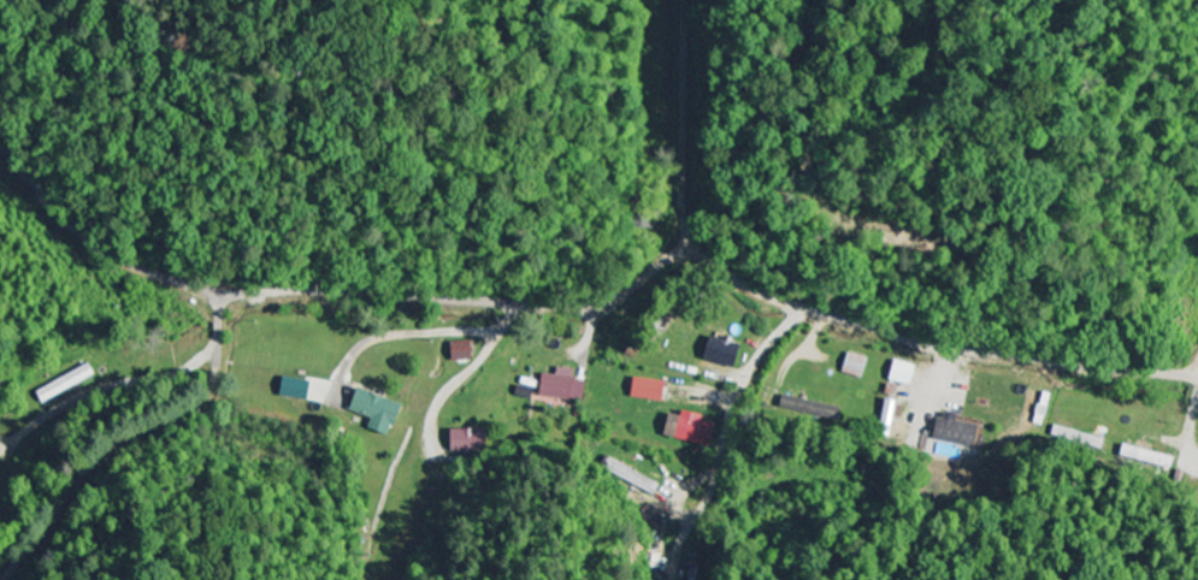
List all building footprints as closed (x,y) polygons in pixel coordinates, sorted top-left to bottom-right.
[(477,343),(457,344),(457,363),(478,362),(477,343)] [(707,362),(741,372),(745,358),(710,349),(707,362)] [(873,360),(852,354),(847,374),(868,380),(873,360)] [(922,367),(899,361),(894,383),(917,389),(922,367)] [(579,371),(561,370),(560,377),(546,375),(544,398),(589,403),(591,383),(578,382),(579,371)] [(636,398),(668,404),(672,385),(640,378),(636,398)] [(376,420),(373,430),(396,438),(408,407),(360,389),(352,411),(376,420)] [(901,403),(889,400),(884,422),(895,425),(901,403)] [(714,448),(718,425),(705,422),(707,417),(684,412),(683,417),(672,415),(668,438),(714,448)] [(941,416),(936,440),(979,449),(984,428),(961,423),(962,420),(941,416)] [(1074,431),(1061,429),(1059,440),(1088,446),(1089,436),(1074,433),(1074,431)] [(453,430),(453,453),(487,454),(487,431),(453,430)] [(1153,452),(1155,447),(1139,442),(1137,449),(1124,445),(1120,455),(1175,472),(1178,460),(1153,452)]
